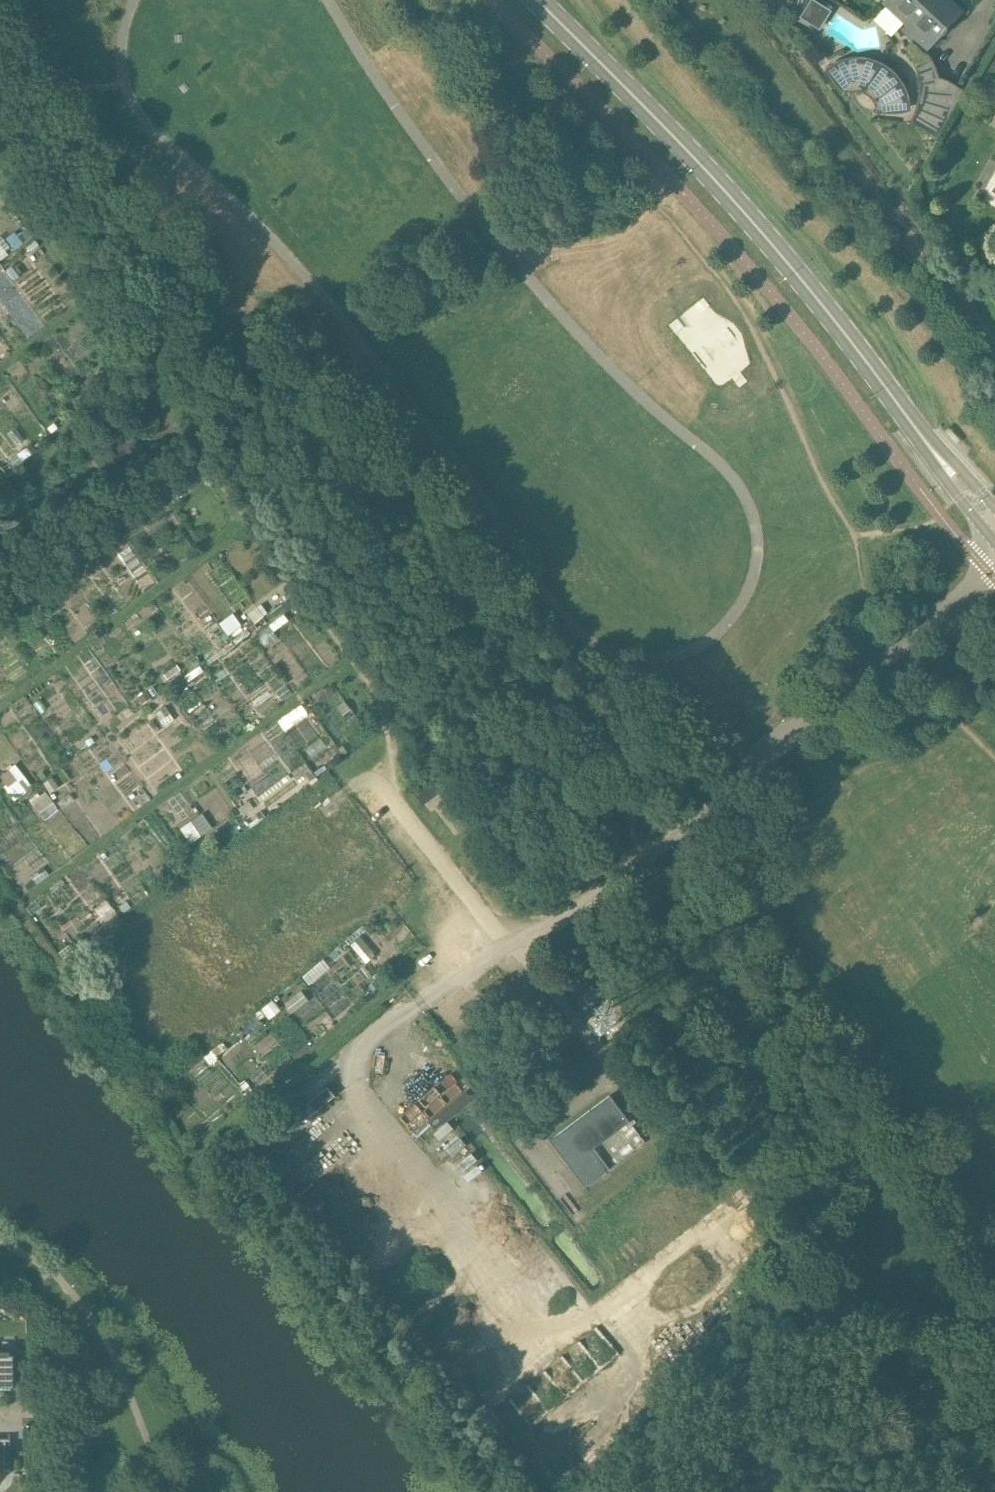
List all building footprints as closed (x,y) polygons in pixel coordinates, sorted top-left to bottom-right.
[(779,2),(790,12),(800,4),(800,0),(779,0),(779,2)] [(816,0),(812,0),(801,17),(821,30),(833,11),(816,0)] [(884,2),(908,24),(904,29),(926,50),(962,12),(949,0),(885,0),(884,2)] [(926,53),(913,41),(905,48),(913,59),(916,66),(919,74),(920,84),(920,96),(918,107),(911,122),(939,139),(966,91),(961,87),(953,81),(948,79),(941,77),(936,63),(929,53),(926,53)] [(880,60),(865,56),(852,56),(841,59),(833,63),(827,68),(832,78),(838,86),(845,92),(853,91),(861,91),(868,94),(873,99),(876,104),(878,113),(893,114),(902,113),(912,110),(912,104),(910,95),(907,86),(900,76),(891,67),(880,60)] [(444,789),(435,777),(415,793),(424,805),(444,789)] [(180,826),(189,841),(211,828),(202,813),(180,826)] [(565,1045),(558,1035),(542,1047),(550,1056),(565,1045)] [(336,1096),(328,1087),(309,1103),(317,1112),(336,1096)] [(467,1092),(427,1115),(432,1125),(473,1102),(467,1092)] [(644,1141),(609,1095),(549,1139),(584,1186),(644,1141)] [(11,1391),(11,1350),(0,1350),(0,1392),(11,1391)] [(9,1471),(9,1437),(0,1437),(0,1471),(9,1471)]
